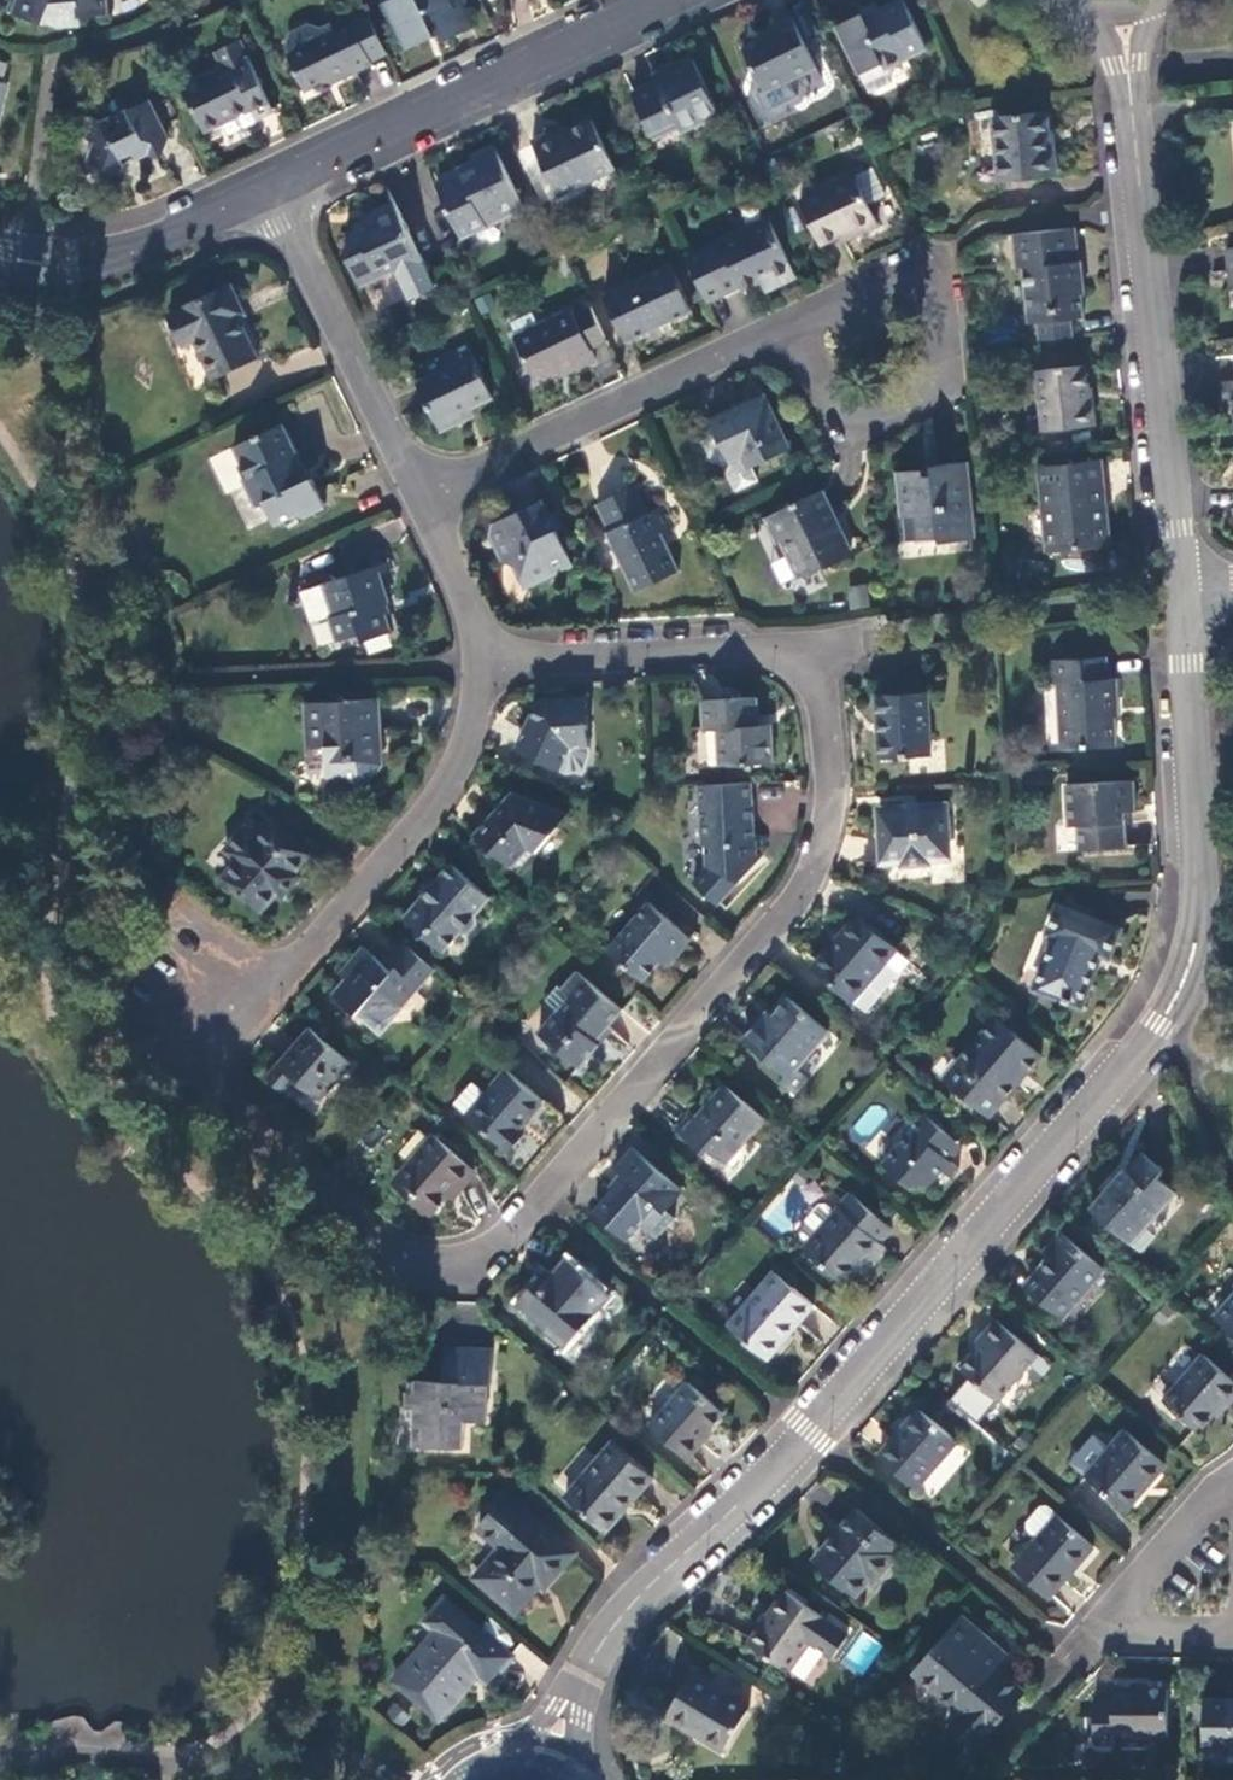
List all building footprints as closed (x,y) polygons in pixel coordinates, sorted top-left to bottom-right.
[(5,10),(42,23),(43,19),(58,24),(78,24),(78,16),(106,15),(105,0),(8,0),(5,10)] [(383,2),(405,48),(438,33),(442,40),(468,28),(455,0),(388,0),(383,2)] [(858,72),(880,62),(883,66),(925,47),(904,0),(901,0),(864,17),(862,12),(835,24),(858,72)] [(365,12),(349,19),(356,33),(372,26),(365,12)] [(368,60),(384,53),(372,26),(356,33),(349,19),(348,15),(318,28),(307,24),(291,30),(286,44),(289,52),(285,54),(303,89),(331,77),(334,80),(369,64),(368,60)] [(814,64),(792,17),(771,26),(773,31),(743,45),(762,88),(814,64)] [(271,110),(239,40),(222,47),(230,64),(182,87),(202,131),(221,122),(248,109),(254,118),(271,110)] [(715,113),(690,58),(651,77),(653,81),(630,93),(649,135),(674,123),(678,131),(715,113)] [(888,80),(883,66),(880,62),(858,72),(866,91),(888,80)] [(146,101),(100,123),(90,120),(84,138),(91,140),(84,161),(115,172),(119,163),(145,151),(157,156),(164,140),(146,101)] [(252,119),(254,118),(248,109),(221,122),(227,135),(253,122),(252,119)] [(1046,112),(993,117),(999,180),(1056,174),(1054,150),(1050,150),(1046,112)] [(549,132),(531,141),(556,196),(612,169),(589,121),(551,138),(549,132)] [(520,205),(492,145),(470,155),(475,166),(436,185),(458,235),(520,205)] [(876,223),(853,175),(799,201),(819,243),(852,227),(855,233),(876,223)] [(420,261),(394,205),(370,217),(371,220),(353,229),(354,234),(348,236),(343,251),(359,285),(393,270),(394,272),(420,261)] [(704,254),(688,262),(704,295),(720,287),(724,292),(739,285),(741,288),(759,279),(770,275),(775,285),(794,276),(768,221),(720,243),(719,240),(701,249),(704,254)] [(1076,263),(1074,228),(1014,234),(1016,270),(1022,270),(1027,314),(1055,313),(1056,320),(1083,318),(1079,277),(1075,277),(1074,264),(1076,263)] [(668,264),(603,295),(626,343),(691,311),(668,264)] [(764,290),(775,285),(770,275),(759,279),(764,290)] [(210,376),(255,355),(232,305),(238,301),(230,284),(223,287),(222,285),(178,306),(179,308),(167,313),(181,344),(193,339),(210,376)] [(589,349),(606,341),(590,309),(573,318),(569,311),(513,337),(533,379),(573,362),(576,367),(593,360),(589,349)] [(472,356),(415,383),(438,429),(463,418),(461,411),(491,397),(472,356)] [(1085,368),(1037,372),(1044,432),(1094,426),(1092,405),(1089,405),(1085,368)] [(764,395),(708,420),(730,463),(740,458),(746,469),(789,449),(764,395)] [(232,445),(211,454),(225,484),(241,478),(255,507),(263,503),(274,523),(294,514),(301,516),(323,505),(309,478),(306,479),(281,424),(232,446),(232,445)] [(970,536),(962,462),(932,465),(932,468),(896,472),(901,515),(912,515),(915,538),(939,535),(940,539),(970,536)] [(1097,463),(1037,469),(1038,489),(1043,489),(1049,551),(1106,546),(1097,463)] [(607,533),(634,591),(678,571),(660,533),(673,527),(663,505),(646,512),(634,486),(596,504),(608,531),(607,533)] [(822,489),(763,517),(776,544),(783,541),(800,576),(823,565),(825,567),(850,555),(829,513),(832,511),(822,489)] [(569,557),(541,501),(493,523),(488,535),(501,562),(511,565),(522,587),(550,575),(547,567),(569,557)] [(376,566),(325,582),(335,615),(330,618),(336,639),(359,633),(362,639),(388,632),(378,604),(387,602),(376,566)] [(845,589),(849,610),(868,606),(864,586),(845,589)] [(1105,658),(1049,662),(1050,685),(1061,685),(1062,708),(1058,709),(1060,749),(1114,746),(1113,718),(1116,718),(1114,680),(1106,680),(1105,658)] [(930,755),(927,693),(876,696),(879,757),(930,755)] [(756,698),(703,700),(705,729),(717,730),(720,766),(773,764),(771,726),(758,725),(756,698)] [(377,699),(305,702),(307,762),(326,761),(326,781),(358,780),(373,764),(372,732),(378,731),(377,699)] [(588,748),(586,700),(543,702),(537,717),(532,716),(515,751),(560,771),(570,748),(588,748)] [(538,702),(532,716),(537,717),(543,702),(538,702)] [(588,756),(588,748),(570,748),(560,771),(567,773),(575,756),(588,756)] [(349,791),(358,780),(326,781),(327,791),(326,796),(349,796),(349,791)] [(1134,781),(1067,785),(1069,826),(1077,827),(1079,851),(1125,848),(1124,812),(1135,811),(1134,781)] [(752,783),(698,785),(701,844),(704,844),(705,868),(693,881),(717,904),(762,856),(761,836),(752,836),(752,832),(749,832),(749,822),(754,821),(752,783)] [(567,814),(512,792),(475,836),(510,866),(527,848),(534,854),(567,814)] [(944,806),(878,809),(881,862),(902,861),(902,865),(927,864),(927,860),(947,858),(944,806)] [(309,854),(270,821),(256,837),(244,826),(223,849),(235,860),(221,878),(260,911),(275,894),(280,897),(299,875),(295,871),(309,854)] [(489,897),(450,864),(403,917),(417,930),(422,929),(429,935),(429,941),(441,952),(458,932),(465,932),(475,920),(475,915),(489,897)] [(689,939),(649,905),(608,952),(642,980),(667,952),(673,957),(689,939)] [(1118,930),(1058,905),(1047,933),(1054,937),(1032,987),(1079,1006),(1100,955),(1108,957),(1118,930)] [(850,1000),(894,950),(857,917),(813,967),(850,1000)] [(407,944),(387,967),(391,970),(394,966),(416,985),(433,967),(407,944)] [(402,1009),(398,1005),(416,985),(394,966),(391,970),(387,967),(363,947),(339,974),(345,979),(332,995),(380,1035),(402,1009)] [(620,1010),(576,972),(562,987),(559,984),(546,1000),(557,1010),(537,1033),(578,1068),(598,1045),(593,1041),(620,1010)] [(826,1032),(787,997),(764,1025),(758,1021),(743,1040),(785,1075),(781,1081),(791,1090),(802,1077),(794,1070),(826,1032)] [(995,1017),(943,1077),(988,1115),(1039,1055),(995,1017)] [(350,1064),(308,1028),(265,1078),(281,1091),(292,1080),(318,1101),(350,1064)] [(1221,1050),(1224,1071),(1232,1069),(1232,1049),(1221,1050)] [(541,1102),(504,1071),(484,1095),(466,1116),(506,1151),(522,1132),(518,1129),(541,1102)] [(454,1105),(466,1116),(484,1095),(472,1084),(454,1105)] [(761,1118),(723,1085),(696,1116),(690,1112),(674,1128),(705,1156),(709,1151),(723,1163),(761,1118)] [(911,1131),(882,1164),(908,1187),(928,1185),(940,1171),(949,1178),(957,1170),(948,1161),(960,1146),(921,1112),(906,1128),(911,1131)] [(473,1170),(432,1134),(395,1178),(432,1210),(454,1184),(458,1187),(473,1170)] [(680,1192),(632,1149),(613,1170),(623,1178),(595,1212),(626,1238),(640,1223),(655,1236),(673,1217),(664,1210),(680,1192)] [(1142,1229),(1173,1194),(1157,1179),(1162,1172),(1142,1156),(1128,1172),(1125,1170),(1091,1210),(1124,1239),(1137,1225),(1142,1229)] [(427,1215),(432,1210),(395,1178),(390,1183),(427,1215)] [(890,1229),(850,1193),(833,1212),(807,1242),(802,1248),(843,1283),(866,1256),(872,1261),(884,1247),(878,1242),(890,1229)] [(799,1234),(807,1242),(833,1212),(824,1205),(818,1205),(798,1228),(799,1234)] [(1059,1317),(1101,1268),(1060,1230),(1041,1251),(1050,1259),(1025,1289),(1059,1317)] [(606,1294),(564,1259),(551,1274),(541,1286),(534,1281),(516,1301),(546,1327),(555,1317),(573,1334),(606,1294)] [(544,1269),(534,1281),(541,1286),(551,1274),(544,1269)] [(773,1271),(727,1324),(765,1357),(811,1304),(773,1271)] [(1216,1318),(1232,1332),(1232,1299),(1216,1318)] [(562,1346),(573,1334),(555,1317),(546,1327),(544,1330),(562,1346)] [(997,1400),(1035,1355),(995,1319),(981,1334),(986,1339),(960,1369),(997,1400)] [(489,1349),(443,1347),(442,1381),(406,1381),(404,1419),(411,1420),(411,1446),(460,1448),(462,1421),(483,1422),(484,1385),(488,1385),(489,1349)] [(1163,1400),(1199,1431),(1223,1403),(1227,1405),(1232,1398),(1232,1382),(1204,1355),(1163,1400)] [(686,1383),(648,1426),(684,1458),(699,1441),(697,1440),(720,1413),(686,1383)] [(913,1488),(954,1441),(918,1409),(878,1457),(913,1488)] [(1163,1465),(1124,1430),(1085,1475),(1125,1510),(1163,1465)] [(610,1441),(563,1496),(604,1530),(650,1476),(610,1441)] [(573,1553),(506,1494),(503,1497),(507,1501),(483,1529),(479,1526),(476,1529),(498,1548),(473,1578),(513,1612),(540,1584),(544,1586),(573,1553)] [(1026,1532),(1036,1540),(1057,1517),(1046,1507),(1037,1509),(1025,1523),(1026,1532)] [(897,1546),(855,1511),(835,1533),(837,1535),(814,1562),(853,1596),(865,1582),(869,1585),(896,1555),(893,1552),(897,1546)] [(1049,1598),(1093,1547),(1057,1516),(1057,1517),(1036,1540),(1013,1567),(1049,1598)] [(786,1670),(822,1620),(783,1592),(747,1642),(786,1670)] [(509,1658),(442,1599),(423,1621),(433,1630),(393,1679),(437,1718),(475,1675),(487,1685),(509,1658)] [(1007,1656),(963,1616),(914,1672),(959,1713),(953,1722),(979,1745),(1024,1694),(997,1668),(1007,1656)] [(748,1706),(691,1672),(663,1717),(720,1751),(748,1706)] [(1166,1736),(1167,1689),(1114,1688),(1113,1699),(1095,1700),(1095,1742),(1113,1743),(1113,1735),(1166,1736)] [(1204,1697),(1204,1749),(1232,1749),(1232,1698),(1204,1697)]
